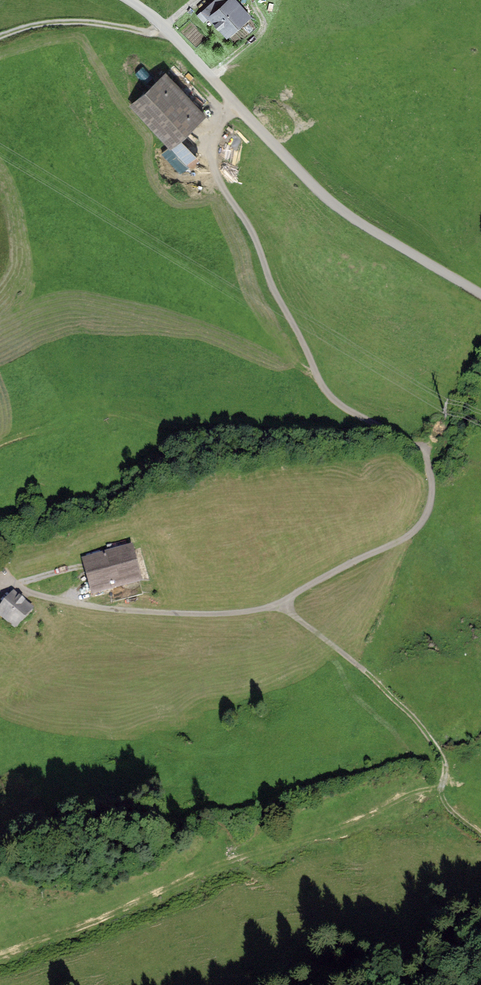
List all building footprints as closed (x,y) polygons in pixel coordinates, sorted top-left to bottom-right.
[(197,16),(211,32),(219,25),(230,38),(255,16),(241,0),(215,0),(197,16)] [(174,146),(209,114),(168,70),(134,103),(174,146)] [(135,549),(85,561),(93,596),(144,584),(135,549)] [(0,614),(0,620),(15,633),(34,612),(16,596),(0,614)]
